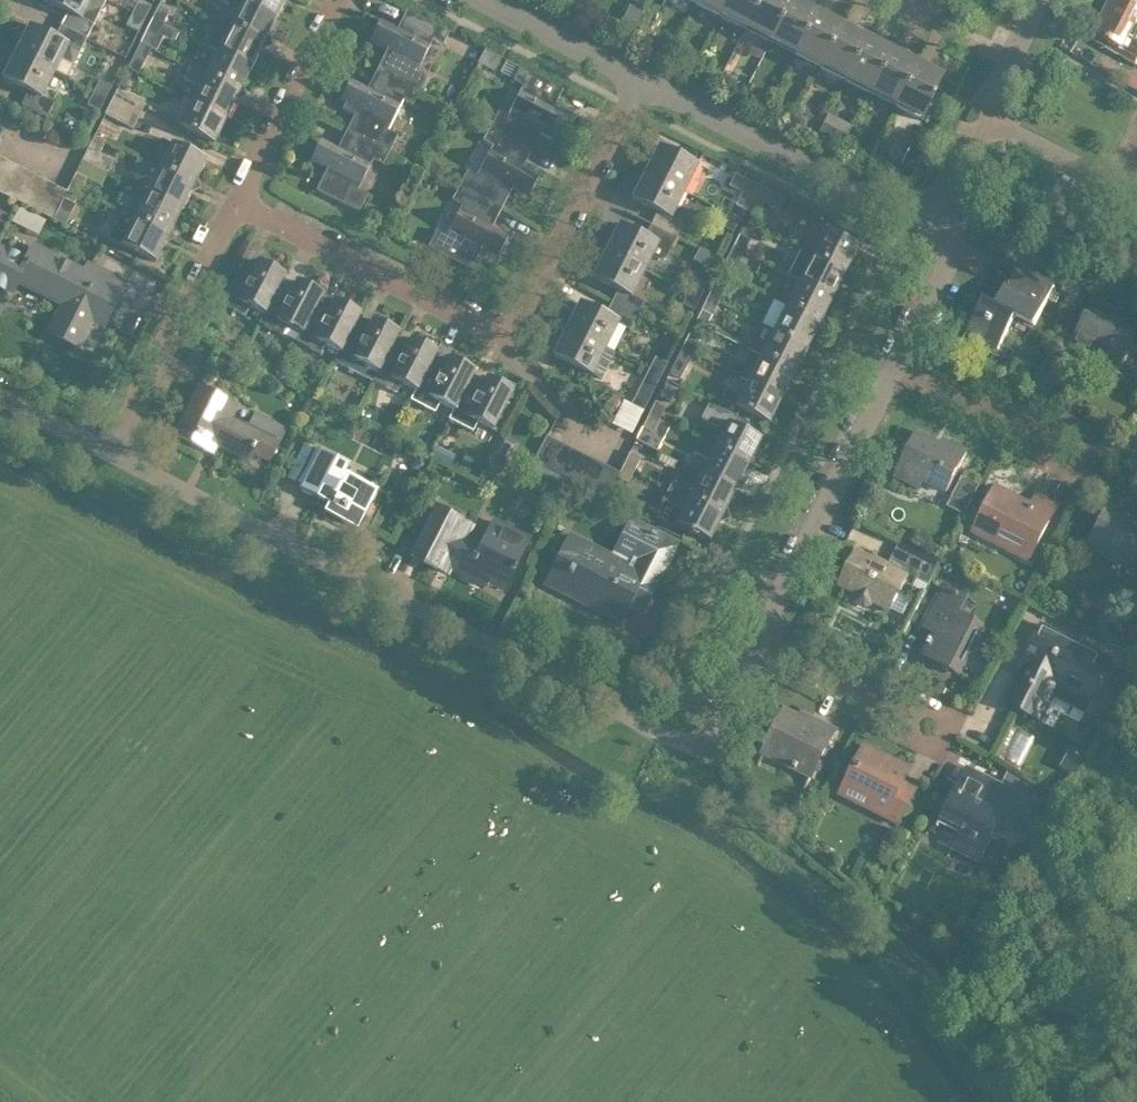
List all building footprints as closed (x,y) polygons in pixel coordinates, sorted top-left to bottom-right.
[(60,24),(86,38),(93,23),(90,22),(101,0),(43,0),(66,12),(60,24)] [(131,11),(143,17),(150,4),(142,0),(137,0),(131,11)] [(264,41),(276,16),(244,0),(241,0),(229,24),(264,41)] [(284,0),(244,0),(276,16),(284,0)] [(564,4),(577,11),(578,9),(582,1),(580,0),(566,0),(564,4)] [(719,15),(727,0),(695,0),(694,3),(719,15)] [(744,28),(758,0),(727,0),(719,15),(744,28)] [(769,41),(790,0),(758,0),(744,28),(769,41)] [(794,54),(815,11),(793,0),(790,0),(769,41),(794,54)] [(1136,23),(1136,0),(1110,0),(1106,7),(1136,23)] [(158,3),(152,16),(161,21),(168,8),(158,3)] [(1106,7),(1093,33),(1094,33),(1092,37),(1135,63),(1136,60),(1136,39),(1134,38),(1136,33),(1136,23),(1106,7)] [(387,47),(377,67),(376,69),(418,90),(426,74),(416,69),(431,39),(442,44),(448,31),(407,10),(398,28),(385,22),(375,41),(387,47)] [(143,17),(131,11),(125,24),(137,30),(143,17)] [(794,54),(819,67),(841,24),(815,11),(794,54)] [(161,21),(152,16),(145,30),(154,35),(161,21)] [(206,44),(216,49),(251,66),(264,41),(229,24),(219,19),(206,44)] [(29,25),(16,51),(53,70),(59,57),(72,64),(79,51),(86,38),(60,24),(53,37),(29,25)] [(819,67),(844,79),(866,37),(841,24),(819,67)] [(631,37),(641,42),(646,33),(635,27),(631,37)] [(844,79),(869,92),(891,50),(866,37),(844,79)] [(204,74),(239,91),(251,66),(216,49),(204,74)] [(869,92),(894,105),(916,63),(891,50),(869,92)] [(53,70),(16,51),(2,78),(26,90),(20,103),(45,115),(52,102),(40,95),(53,70)] [(477,67),(493,75),(500,61),(484,53),(477,67)] [(134,54),(127,67),(136,71),(143,58),(134,54)] [(916,63),(894,105),(920,118),(942,76),(916,63)] [(226,116),(239,91),(204,74),(187,65),(182,76),(198,85),(191,99),(226,116)] [(705,76),(717,82),(722,72),(711,66),(705,76)] [(497,110),(489,126),(533,148),(541,132),(551,137),(554,132),(564,112),(554,107),(563,89),(519,67),(513,79),(523,84),(508,115),(497,110)] [(357,107),(347,127),(346,129),(388,150),(397,134),(386,128),(401,98),(412,103),(418,90),(376,69),(367,87),(356,81),(345,102),(357,107)] [(93,90),(105,96),(111,83),(99,77),(93,90)] [(117,88),(111,101),(139,115),(145,102),(117,88)] [(105,96),(93,90),(87,103),(98,109),(105,96)] [(226,116),(191,99),(183,95),(170,121),(178,125),(213,142),(226,116)] [(139,115),(111,101),(105,113),(133,127),(139,115)] [(817,131),(841,143),(846,134),(822,121),(817,131)] [(467,169),(459,184),(458,186),(502,207),(513,186),(524,191),(534,172),(523,166),(533,148),(489,126),(483,139),(493,144),(477,175),(467,169)] [(388,150),(346,129),(336,148),(325,142),(315,160),(327,166),(316,188),(358,210),(367,193),(356,188),(371,158),(382,164),(388,150)] [(95,133),(82,159),(107,171),(113,158),(99,151),(105,138),(95,133)] [(171,141),(158,167),(192,184),(205,158),(171,141)] [(659,145),(646,171),(683,190),(696,163),(659,145)] [(922,153),(910,147),(902,164),(913,169),(922,153)] [(152,177),(145,192),(180,209),(192,184),(158,167),(137,156),(130,171),(140,176),(145,174),(152,177)] [(3,193),(17,165),(4,158),(0,165),(0,191),(3,193)] [(439,164),(428,158),(423,168),(435,174),(439,164)] [(107,171),(82,159),(76,171),(87,176),(101,183),(107,171)] [(3,193),(9,196),(14,199),(29,171),(17,165),(3,193)] [(14,199),(15,199),(28,206),(42,178),(29,171),(14,199)] [(76,171),(69,185),(80,190),(87,176),(76,171)] [(683,190),(646,171),(633,198),(656,209),(650,222),(676,236),(683,221),(670,214),(683,190)] [(748,208),(759,185),(734,172),(728,183),(742,190),(736,202),(748,208)] [(42,178),(28,206),(40,212),(54,184),(42,178)] [(52,219),(64,197),(67,191),(66,190),(54,184),(40,212),(52,219)] [(80,190),(69,185),(66,190),(67,191),(64,197),(74,202),(80,190)] [(784,198),(759,185),(748,208),(759,214),(765,202),(778,209),(784,198)] [(502,207),(458,186),(452,199),(463,204),(448,234),(436,228),(428,245),(471,267),(482,245),(494,251),(504,232),(492,226),(502,207)] [(180,209),(145,192),(133,217),(167,234),(180,209)] [(19,205),(10,220),(38,234),(46,219),(19,205)] [(167,234),(133,217),(120,211),(114,223),(126,230),(120,243),(154,260),(167,234)] [(739,218),(727,212),(720,225),(732,231),(739,218)] [(612,238),(606,250),(643,268),(651,253),(659,257),(666,257),(670,249),(676,236),(650,222),(643,235),(614,221),(607,236),(612,238)] [(811,253),(846,271),(859,245),(824,227),(811,253)] [(739,232),(733,245),(743,250),(750,237),(739,232)] [(743,250),(733,245),(727,257),(737,263),(743,250)] [(4,291),(6,286),(12,289),(18,279),(64,303),(50,331),(77,345),(91,316),(103,321),(118,292),(118,291),(123,280),(88,262),(83,272),(32,246),(25,261),(20,259),(22,255),(7,247),(5,252),(0,249),(0,288),(4,291)] [(833,296),(846,271),(811,253),(801,248),(788,273),(798,278),(833,296)] [(617,288),(610,301),(636,314),(644,299),(631,293),(643,268),(606,250),(593,276),(617,288)] [(276,292),(285,273),(259,260),(249,278),(236,272),(220,303),(244,314),(248,305),(263,312),(264,313),(275,292),(276,292)] [(983,296),(965,329),(998,346),(1015,313),(1034,322),(1053,284),(1016,265),(997,303),(983,296)] [(287,297),(276,292),(275,292),(264,313),(263,312),(259,322),(282,333),(286,324),(301,331),(302,332),(313,310),(314,311),(323,292),(296,278),(287,297)] [(694,278),(688,291),(699,297),(706,284),(694,278)] [(786,303),(821,321),(833,296),(798,278),(786,303)] [(1065,279),(1061,287),(1077,295),(1077,294),(1081,287),(1070,282),(1065,279)] [(714,282),(708,295),(718,300),(725,287),(714,282)] [(699,297),(688,291),(681,304),(693,309),(699,297)] [(708,295),(701,308),(712,313),(718,300),(708,295)] [(296,341),(298,342),(320,353),(325,343),(339,350),(340,351),(351,329),(352,330),(361,312),(334,298),(325,316),(314,311),(313,310),(302,332),(301,331),(296,341)] [(579,302),(566,328),(604,347),(617,321),(630,327),(636,314),(610,301),(604,314),(579,302)] [(773,328),(808,346),(821,321),(786,303),(773,328)] [(1092,358),(1119,372),(1136,337),(1136,331),(1091,308),(1073,342),(1094,353),(1092,358)] [(390,349),(399,331),(373,318),(364,336),(352,330),(351,329),(340,351),(339,350),(334,360),(372,379),(377,370),(378,370),(389,349),(390,349)] [(703,324),(695,320),(691,329),(698,332),(703,324)] [(613,351),(604,347),(566,328),(553,354),(591,373),(601,377),(613,351)] [(760,353),(795,371),(808,346),(773,328),(760,353)] [(689,332),(683,345),(693,350),(700,337),(689,332)] [(401,355),(390,349),(389,349),(378,370),(377,370),(372,379),(396,391),(400,382),(415,389),(416,389),(427,368),(428,369),(437,350),(411,336),(401,355)] [(693,350),(683,345),(671,369),(681,374),(693,350)] [(748,378),(783,396),(795,371),(760,353),(748,378)] [(410,399),(412,400),(434,410),(439,401),(453,408),(455,409),(465,388),(466,388),(476,370),(449,356),(439,375),(428,369),(427,368),(416,389),(415,389),(410,399)] [(656,356),(648,369),(660,375),(666,361),(656,356)] [(660,375),(648,369),(632,402),(644,408),(660,375)] [(500,376),(498,380),(487,375),(477,394),(466,388),(465,388),(455,409),(453,408),(449,418),(473,429),(477,420),(493,428),(516,384),(500,376)] [(770,421),(783,396),(748,378),(739,394),(731,390),(723,408),(735,414),(739,405),(770,421)] [(659,394),(669,399),(675,386),(666,381),(659,394)] [(198,384),(174,433),(200,446),(204,437),(249,460),(253,452),(270,461),(286,429),(255,413),(248,426),(231,417),(238,404),(198,384)] [(649,413),(659,418),(666,405),(655,400),(649,413)] [(713,445),(748,463),(762,437),(740,426),(744,418),(735,414),(708,401),(700,417),(723,428),(713,445)] [(649,413),(643,426),(653,431),(659,418),(649,413)] [(395,436),(405,441),(408,436),(398,431),(395,436)] [(894,474),(920,487),(924,480),(947,492),(968,452),(942,439),(940,444),(916,431),(894,474)] [(547,435),(533,462),(545,468),(559,441),(547,435)] [(512,441),(501,436),(490,457),(501,462),(512,441)] [(736,488),(748,463),(713,445),(698,437),(691,450),(707,458),(701,471),(736,488)] [(559,441),(545,468),(556,474),(570,447),(559,441)] [(435,445),(431,454),(441,460),(446,450),(435,445)] [(346,470),(350,462),(319,447),(298,487),(328,502),(324,510),(358,527),(379,487),(346,470)] [(556,474),(566,479),(569,481),(582,453),(570,447),(556,474)] [(624,463),(634,469),(641,456),(630,451),(624,463)] [(569,481),(572,482),(581,487),(595,460),(582,453),(569,481)] [(417,454),(414,459),(417,466),(422,469),(427,459),(417,454)] [(581,487),(586,489),(594,493),(607,466),(595,460),(581,487)] [(624,463),(619,472),(617,476),(628,481),(634,469),(624,463)] [(607,466),(594,493),(605,499),(617,476),(619,472),(607,466)] [(723,513),(736,488),(701,471),(692,489),(688,487),(690,482),(678,476),(672,488),(688,496),(723,513)] [(710,539),(723,513),(688,496),(672,488),(666,500),(678,506),(681,501),(684,502),(675,522),(710,539)] [(1030,560),(1036,546),(1058,504),(1038,493),(1032,506),(996,488),(973,533),(995,544),(1030,560)] [(435,506),(411,554),(437,568),(439,564),(483,587),(488,577),(504,585),(524,546),(489,528),(482,541),(477,539),(476,542),(466,537),(472,525),(435,506)] [(1136,573),(1136,518),(1132,527),(1104,513),(1087,547),(1136,573)] [(627,521),(609,555),(570,535),(546,583),(619,620),(633,594),(646,601),(662,571),(674,546),(627,521)] [(843,590),(844,590),(846,586),(857,592),(855,597),(857,602),(865,606),(870,605),(872,600),(884,606),(882,610),(883,610),(893,592),(907,599),(917,579),(928,584),(941,559),(915,546),(903,570),(874,555),(874,557),(864,552),(864,550),(863,550),(843,590)] [(923,656),(958,674),(982,626),(959,615),(967,599),(943,586),(926,619),(939,625),(923,656)] [(1127,628),(1130,639),(1136,637),(1136,625),(1127,628)] [(1045,723),(1062,690),(1089,704),(1107,668),(1074,651),(1078,644),(1041,626),(1020,668),(1022,669),(1005,703),(1036,719),(1036,718),(1045,723)] [(762,754),(809,778),(834,730),(801,714),(799,718),(785,710),(762,754)] [(840,796),(898,825),(913,796),(918,784),(905,778),(909,769),(864,746),(853,769),(840,796)] [(951,849),(980,863),(1000,824),(1019,834),(1035,803),(1015,793),(999,785),(991,801),(958,785),(939,823),(959,833),(951,849)]
